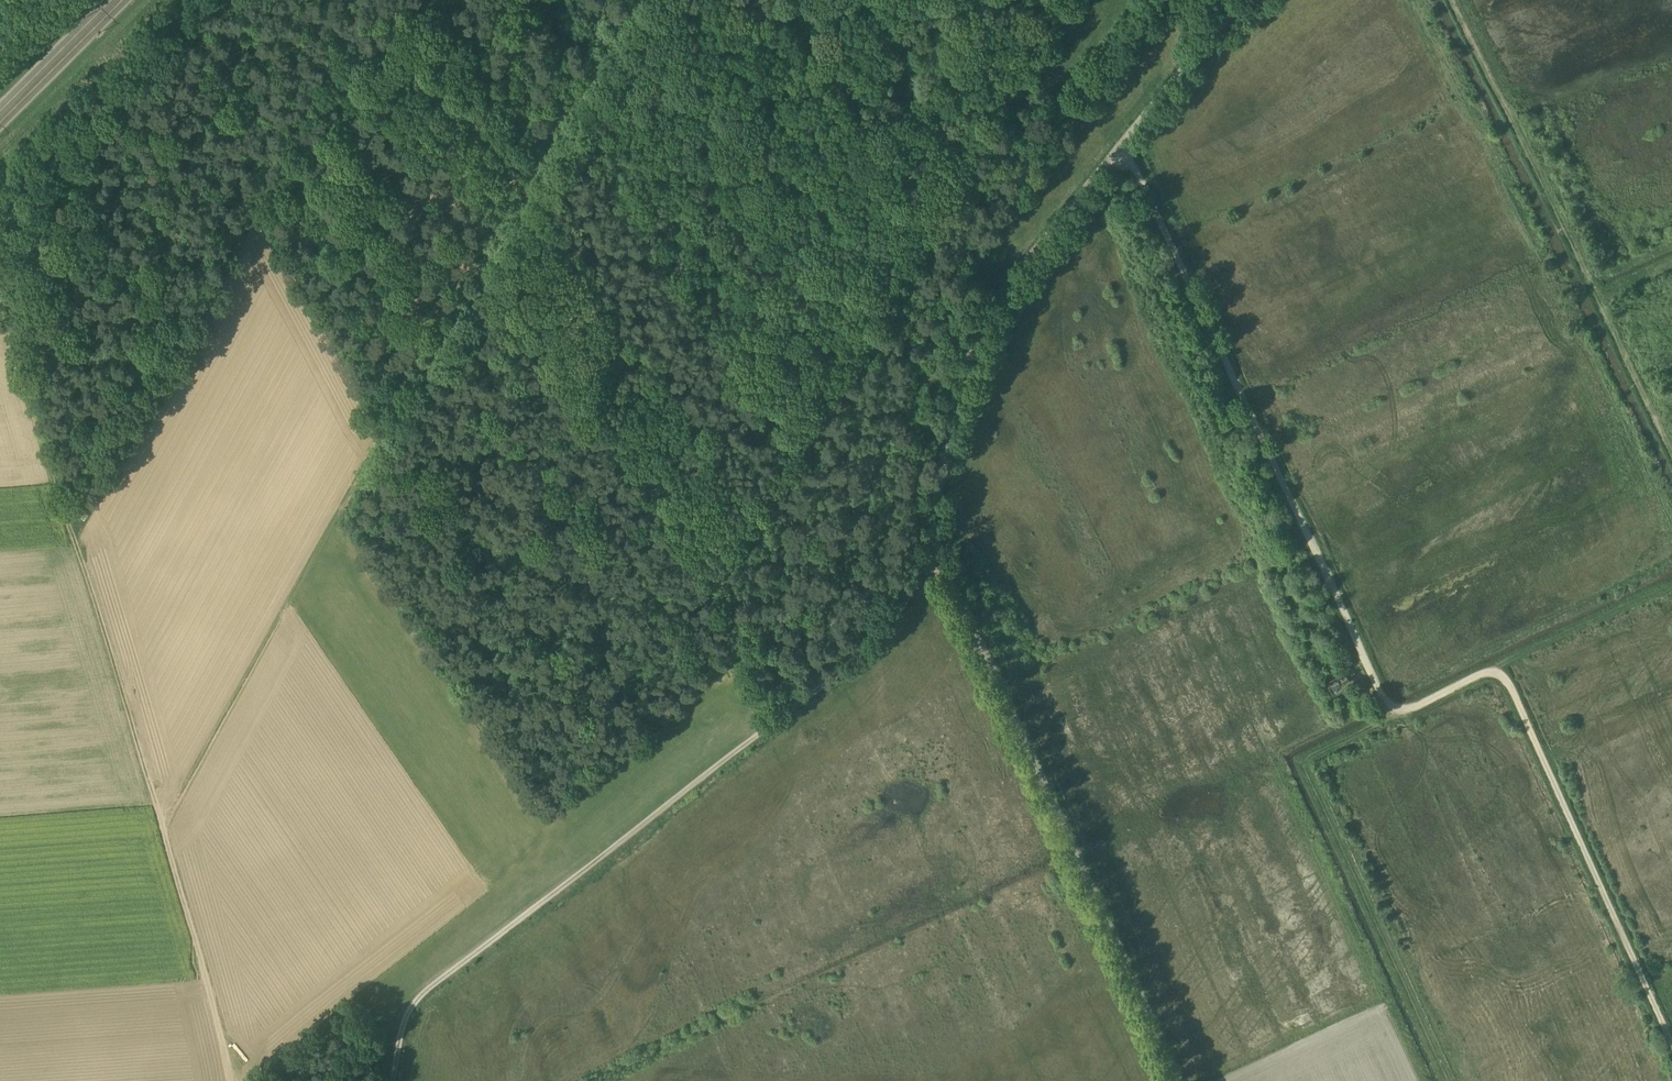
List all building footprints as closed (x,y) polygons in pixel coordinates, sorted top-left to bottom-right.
[(1331,673),(1319,678),(1324,688),(1335,683),(1331,673)]
